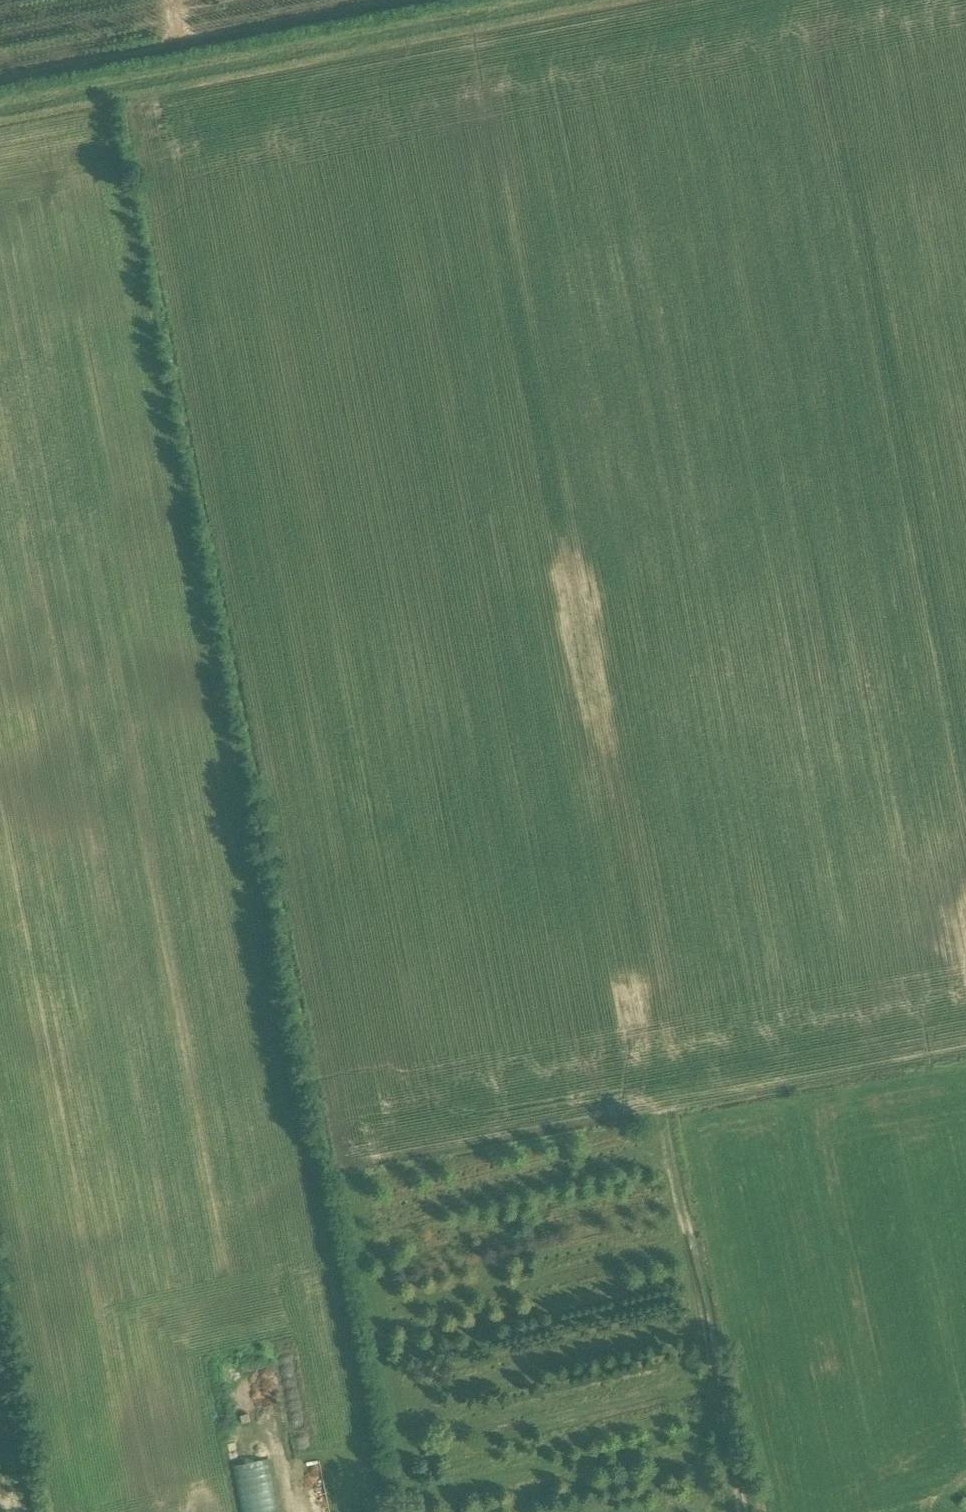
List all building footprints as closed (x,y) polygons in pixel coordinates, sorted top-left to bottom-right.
[(251,1335),(226,1339),(228,1348),(252,1344),(251,1335)] [(235,1463),(246,1511),(284,1511),(271,1455),(235,1463)]
